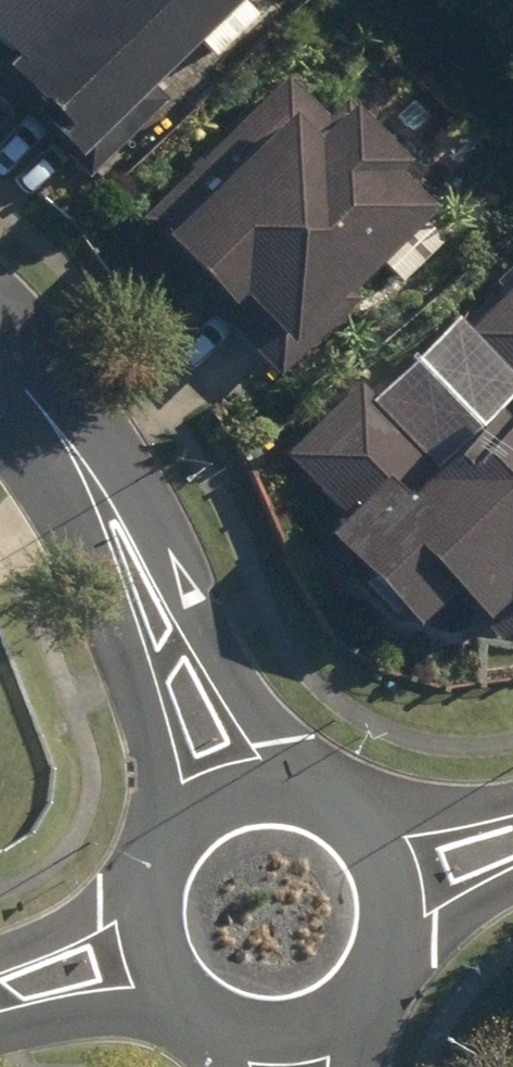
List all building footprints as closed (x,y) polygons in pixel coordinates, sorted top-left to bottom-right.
[(44,37),(14,68),(46,101),(50,96),(119,163),(192,87),(176,73),(247,0),(6,0),(44,37)] [(283,0),(261,0),(227,30),(238,43),(284,1),(283,0)] [(316,69),(178,204),(307,337),(317,326),(455,191),(422,159),(429,152),(370,94),(356,108),(316,69)] [(464,233),(446,214),(406,252),(425,271),(464,233)] [(484,324),(512,352),(512,294),(484,324)] [(456,461),(371,380),(298,454),(358,513),(346,525),(422,599),(456,562),(512,628),(512,627),(512,402),(456,461)]
